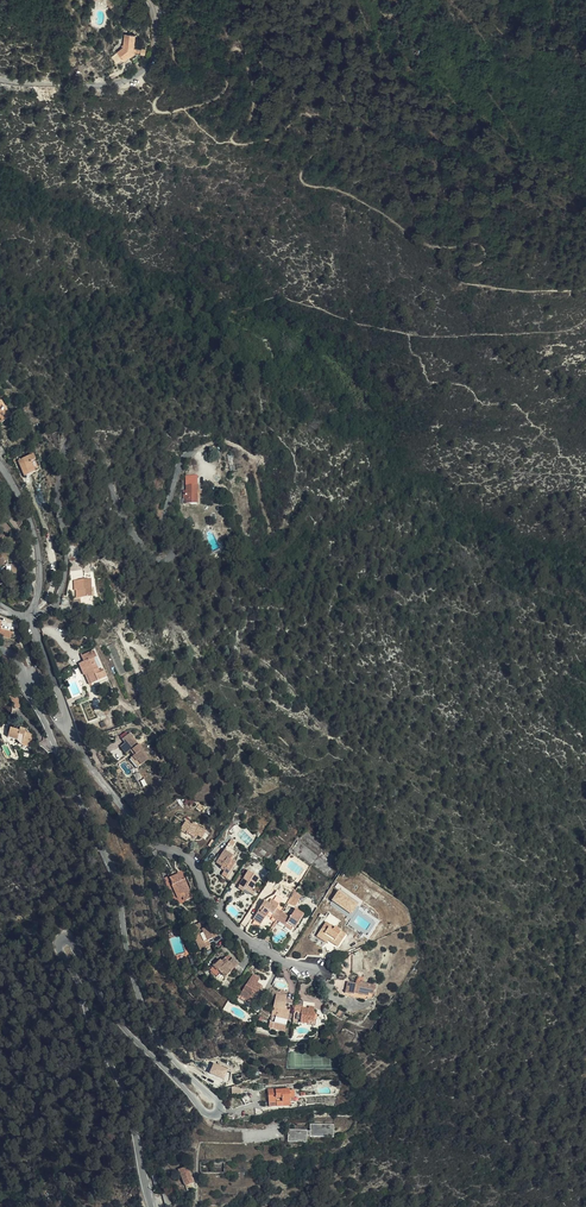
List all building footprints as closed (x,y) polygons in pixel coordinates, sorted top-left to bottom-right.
[(110,44),(100,52),(105,60),(126,47),(126,42),(127,29),(117,28),(115,41),(110,44)] [(413,64),(418,61),(414,52),(408,55),(413,64)] [(16,456),(21,468),(31,464),(32,468),(37,466),(30,450),(16,456)] [(31,464),(21,468),(23,472),(32,468),(31,464)] [(184,492),(183,498),(194,499),(195,480),(194,480),(194,472),(187,472),(186,480),(184,480),(184,485),(182,484),(181,492),(184,492)] [(0,511),(0,520),(4,526),(8,522),(8,518),(0,511)] [(86,572),(71,572),(71,582),(75,582),(76,590),(87,589),(86,572)] [(6,636),(9,621),(0,619),(0,634),(6,636)] [(82,662),(89,677),(90,677),(103,671),(95,650),(93,651),(90,645),(79,650),(81,656),(80,656),(82,662)] [(87,678),(89,677),(82,662),(79,664),(81,669),(83,669),(87,678)] [(17,736),(19,738),(27,740),(30,728),(22,726),(23,723),(18,722),(18,724),(8,722),(5,731),(9,732),(13,732),(15,733),(16,734),(17,736)] [(126,733),(128,731),(125,727),(117,733),(120,737),(117,739),(123,747),(125,745),(127,743),(131,748),(129,750),(127,751),(131,755),(133,754),(136,759),(143,753),(137,744),(138,743),(133,738),(131,740),(126,733)] [(123,747),(117,739),(115,741),(121,748),(123,747)] [(188,818),(185,815),(180,812),(174,820),(180,825),(182,822),(189,828),(190,826),(195,830),(197,827),(200,823),(191,816),(191,815),(188,818)] [(200,823),(197,827),(201,830),(206,823),(202,820),(200,823)] [(217,853),(214,858),(213,859),(216,862),(212,866),(217,870),(230,852),(227,849),(232,841),(227,839),(230,832),(229,831),(226,835),(224,833),(213,850),(217,853)] [(237,879),(243,883),(251,873),(240,864),(235,870),(231,867),(227,875),(230,877),(229,878),(235,883),(237,879)] [(175,885),(181,897),(182,896),(185,901),(192,898),(185,880),(184,880),(180,872),(177,874),(171,876),(170,873),(166,875),(166,890),(173,887),(172,886),(175,885)] [(245,886),(243,883),(237,879),(235,883),(243,889),(245,886)] [(177,898),(181,897),(175,885),(172,886),(173,887),(177,898)] [(268,887),(262,896),(265,898),(268,901),(275,892),(268,887)] [(339,890),(331,902),(352,915),(359,904),(339,890)] [(294,891),(288,903),(296,907),(301,894),(294,891)] [(289,898),(284,893),(279,901),(281,902),(286,903),(289,898)] [(260,913),(267,918),(273,910),(262,902),(259,899),(255,897),(247,910),(246,909),(243,914),(249,919),(255,911),(256,912),(259,909),(262,911),(260,913)] [(273,910),(267,918),(273,923),(275,922),(280,926),(282,924),(284,925),(285,924),(294,913),(285,906),(279,915),(273,910)] [(320,943),(327,933),(324,930),(329,924),(320,917),(303,936),(313,944),(314,942),(316,939),(320,943)] [(275,922),(273,923),(271,926),(277,931),(280,926),(275,922)] [(194,934),(197,940),(202,937),(199,932),(194,934)] [(333,938),(327,933),(320,943),(326,947),(333,938)] [(187,947),(191,945),(185,935),(184,936),(181,937),(187,947)] [(210,971),(220,962),(215,955),(212,952),(208,957),(205,954),(200,958),(199,957),(197,959),(198,961),(195,963),(202,971),(205,966),(210,971)] [(215,955),(220,962),(224,959),(219,952),(215,955)] [(238,970),(236,973),(244,979),(246,975),(238,970)] [(232,996),(234,993),(236,990),(240,993),(247,983),(246,982),(247,981),(244,979),(236,973),(224,990),(232,996)] [(361,989),(349,986),(346,985),(345,988),(342,987),(333,985),(331,996),(340,998),(341,996),(354,999),(354,998),(359,999),(361,989)] [(262,991),(260,996),(253,1018),(269,1024),(274,1008),(269,1006),(272,999),(270,998),(271,995),(262,991)] [(316,1024),(316,1007),(302,1006),(301,1024),(316,1024)] [(299,1010),(292,1008),(286,1007),(283,1022),(290,1024),(290,1025),(298,1027),(301,1011),(299,1010)] [(279,1099),(279,1104),(285,1104),(285,1094),(293,1093),(297,1093),(297,1087),(291,1087),(291,1086),(278,1087),(278,1086),(270,1086),(272,1100),(279,1099)] [(285,1094),(285,1104),(294,1103),(293,1093),(285,1094)] [(314,1123),(314,1130),(310,1130),(310,1128),(292,1129),(292,1141),(311,1141),(310,1135),(314,1135),(314,1136),(337,1136),(337,1122),(314,1123)] [(181,1167),(186,1183),(195,1180),(190,1164),(181,1167)]
